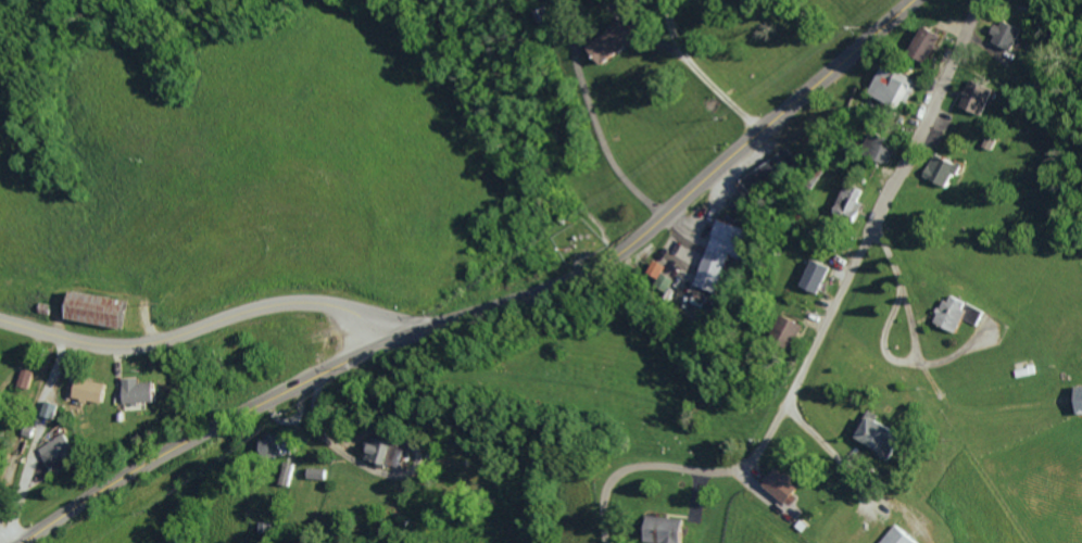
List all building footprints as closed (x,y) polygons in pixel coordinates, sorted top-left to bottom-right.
[(609,65),(640,34),(623,16),(592,48),(609,65)] [(1027,29),(1003,20),(994,41),(1017,51),(1027,29)] [(929,62),(943,35),(924,25),(910,52),(929,62)] [(871,94),(905,109),(918,79),(900,72),(899,74),(882,67),(871,94)] [(963,105),(986,115),(996,88),(973,79),(963,105)] [(871,156),(891,163),(899,140),(879,133),(871,156)] [(999,139),(990,135),(985,146),(995,150),(999,139)] [(735,184),(748,202),(797,167),(784,149),(735,184)] [(928,177),(952,186),(957,172),(963,174),(966,164),(936,154),(928,177)] [(836,213),(850,218),(860,190),(846,185),(836,213)] [(693,284),(714,292),(728,255),(741,260),(752,231),(717,219),(693,284)] [(646,272),(657,277),(664,265),(653,259),(646,272)] [(803,286),(822,293),(832,265),(813,259),(803,286)] [(129,327),(133,300),(79,292),(75,320),(129,327)] [(941,323),(964,332),(976,303),(953,294),(941,323)] [(795,346),(805,324),(786,315),(775,336),(795,346)] [(30,389),(34,371),(23,369),(19,386),(30,389)] [(110,384),(80,378),(76,398),(106,404),(110,384)] [(127,404),(159,403),(159,382),(142,383),(142,378),(126,378),(127,404)] [(42,416),(55,420),(60,405),(47,401),(42,416)] [(906,442),(902,440),(906,430),(878,417),(867,440),(888,450),(885,455),(897,461),(906,442)] [(41,448),(59,475),(82,460),(64,433),(41,448)] [(398,442),(378,436),(371,459),(392,465),(398,442)] [(262,440),(265,459),(286,456),(283,437),(262,440)] [(807,488),(784,468),(769,484),(792,504),(807,488)] [(652,515),(651,541),(667,542),(687,542),(688,517),(652,515)] [(928,542),(902,522),(885,542),(927,542),(928,542)]
